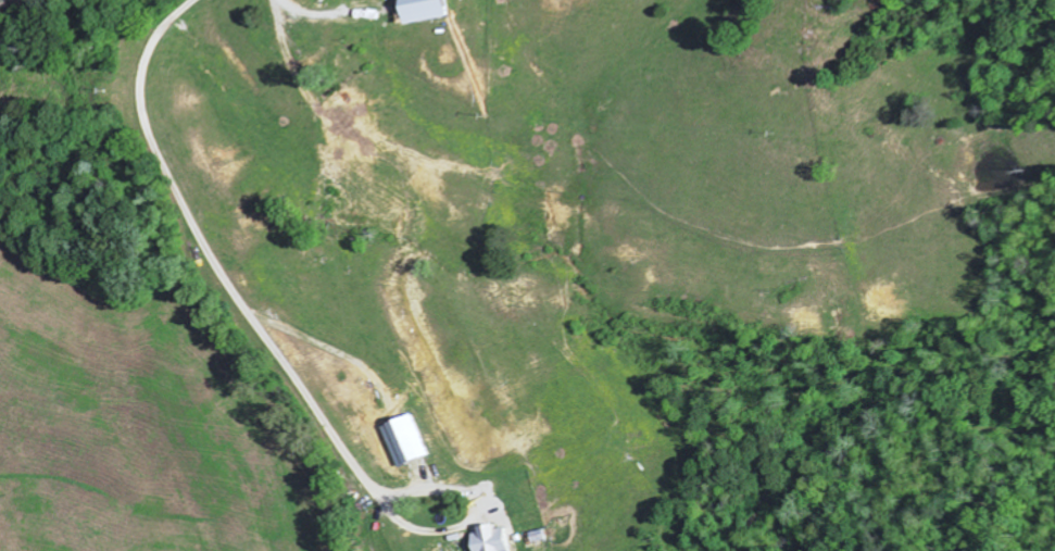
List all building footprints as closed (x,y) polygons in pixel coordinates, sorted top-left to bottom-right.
[(457,17),(454,0),(405,0),(409,25),(457,17)] [(388,426),(405,468),(437,454),(420,413),(388,426)] [(480,550),(520,550),(515,523),(490,527),(490,531),(477,533),(480,550)]
